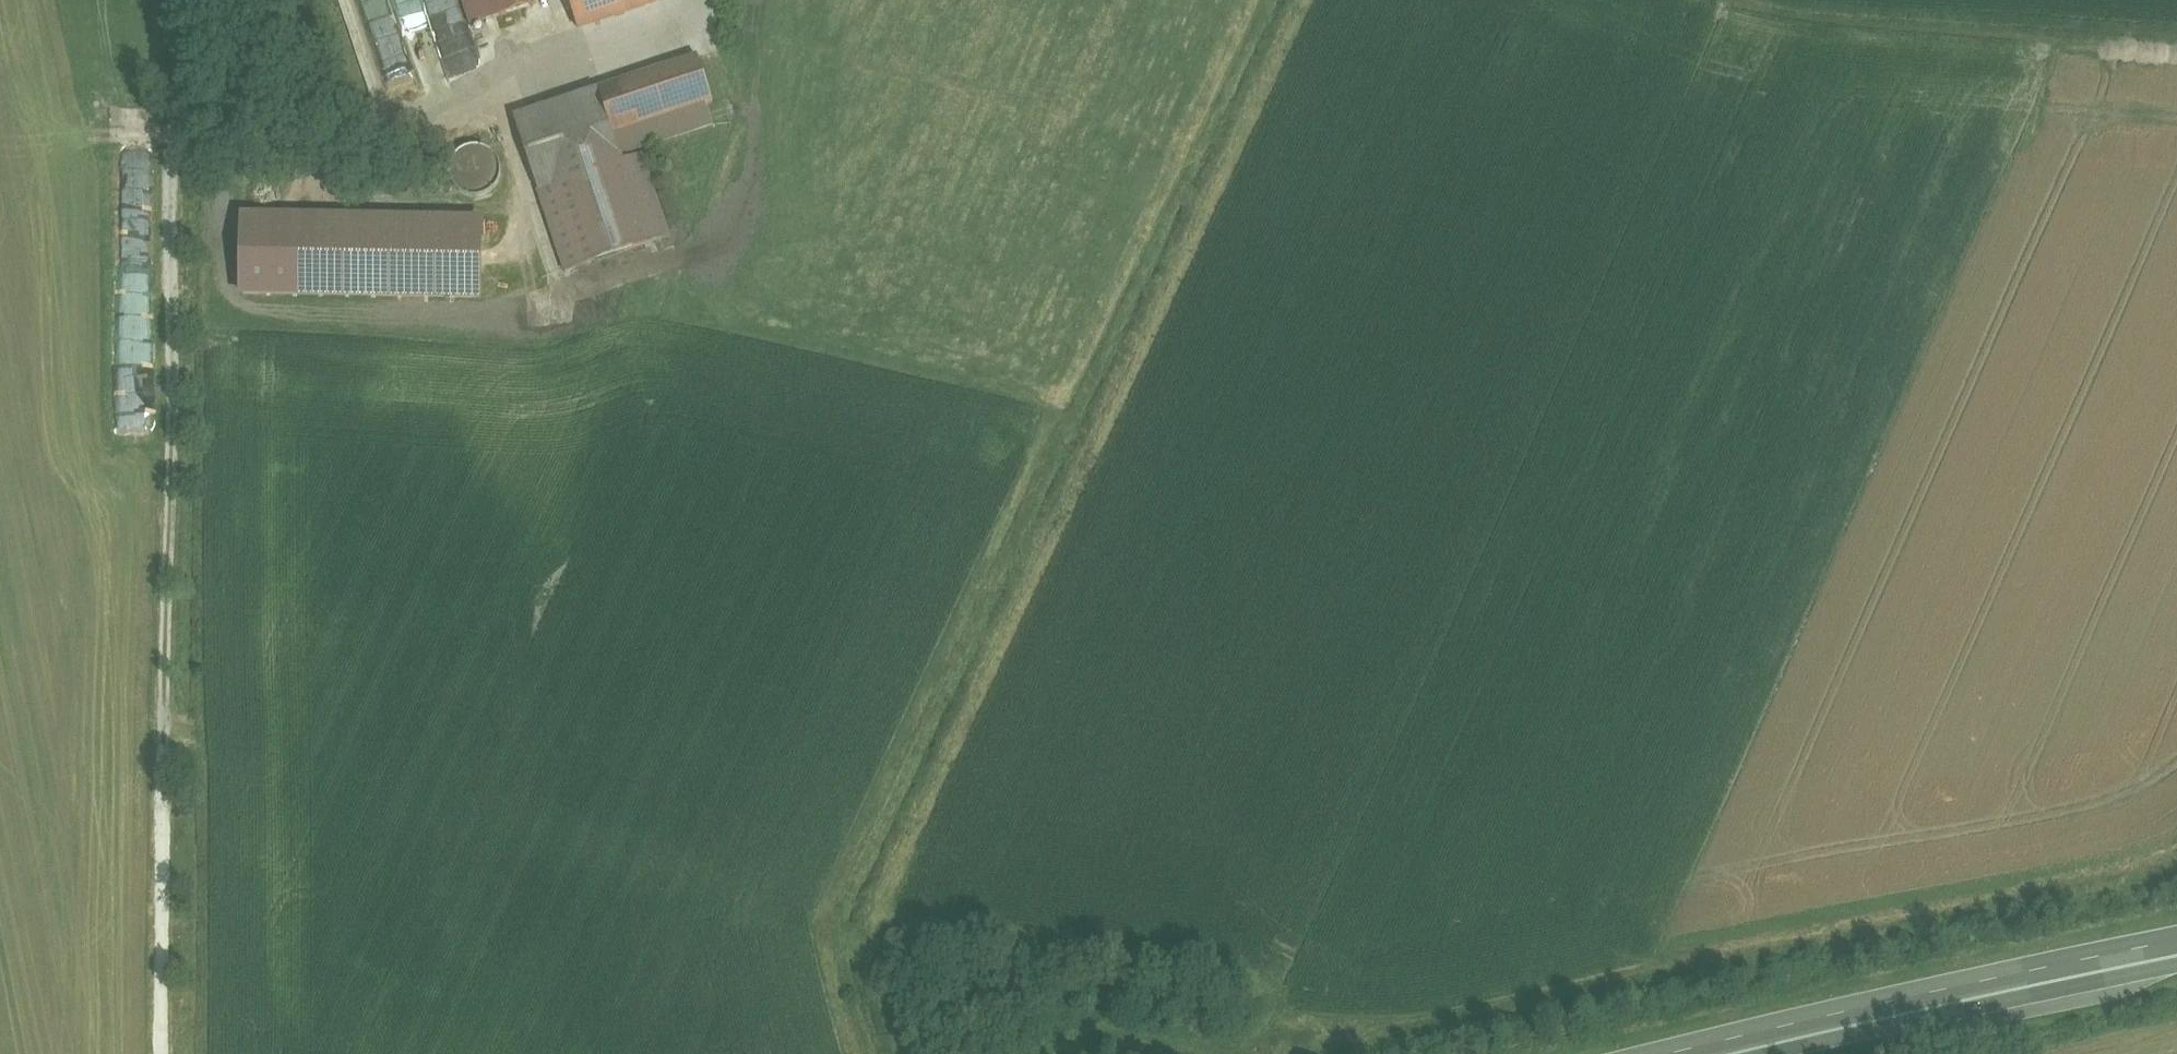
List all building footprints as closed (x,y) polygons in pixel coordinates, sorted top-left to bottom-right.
[(472,25),(536,4),(535,0),(464,0),(472,25)] [(577,27),(658,0),(568,0),(577,27)] [(698,56),(514,117),(538,190),(539,190),(623,162),(622,161),(620,155),(714,124),(707,104),(713,102),(698,56)] [(483,146),(479,145),(474,145),(470,145),(466,147),(462,148),(459,150),(457,152),(455,154),(453,158),(451,161),(451,163),(450,167),(450,169),(450,172),(451,176),(452,178),(454,183),(458,187),(461,190),(465,192),(468,193),(473,194),(478,194),(482,194),(486,192),(490,190),(493,188),(495,186),(498,182),(500,177),(501,173),(501,168),(501,165),(500,161),(497,157),(494,153),(492,151),(490,150),(487,148),(483,146)] [(623,162),(539,190),(566,271),(669,237),(641,155),(622,161),(623,162)] [(229,297),(474,295),(474,212),(229,214),(229,297)]
